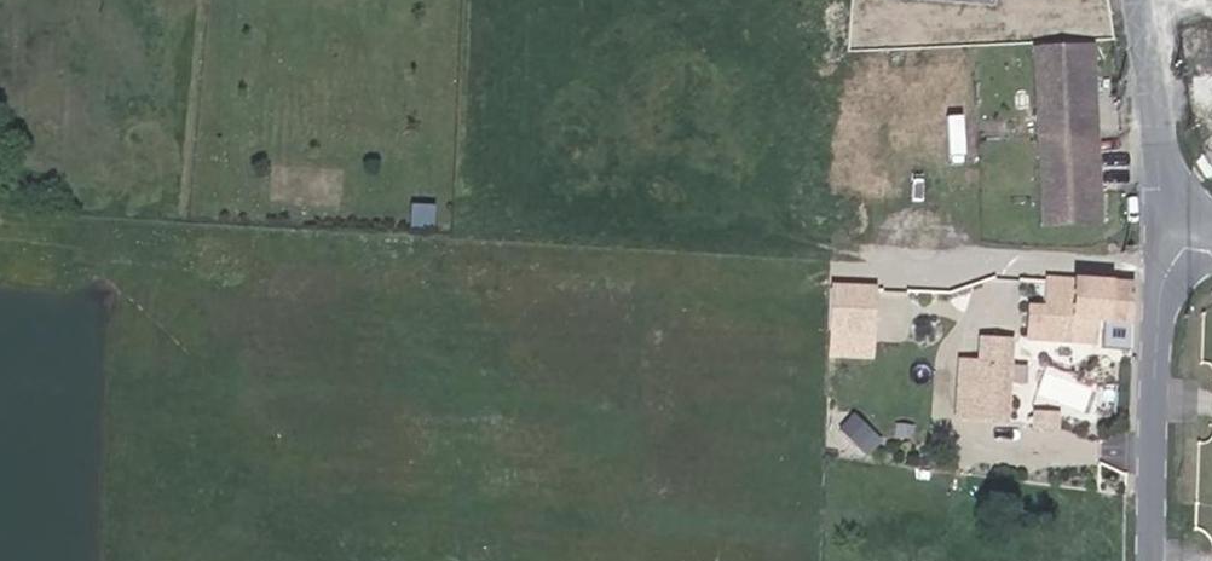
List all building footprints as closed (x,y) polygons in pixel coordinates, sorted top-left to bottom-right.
[(1043,221),(1093,220),(1087,44),(1036,47),(1043,221)] [(1099,318),(1132,321),(1133,283),(1046,277),(1043,305),(1031,304),(1029,336),(1098,342),(1099,318)] [(882,337),(886,284),(839,280),(835,333),(882,337)] [(995,419),(1011,419),(1024,419),(1024,341),(994,341),(995,419)] [(995,419),(994,351),(974,351),(975,420),(995,419)] [(856,443),(870,430),(854,414),(841,428),(856,443)]
